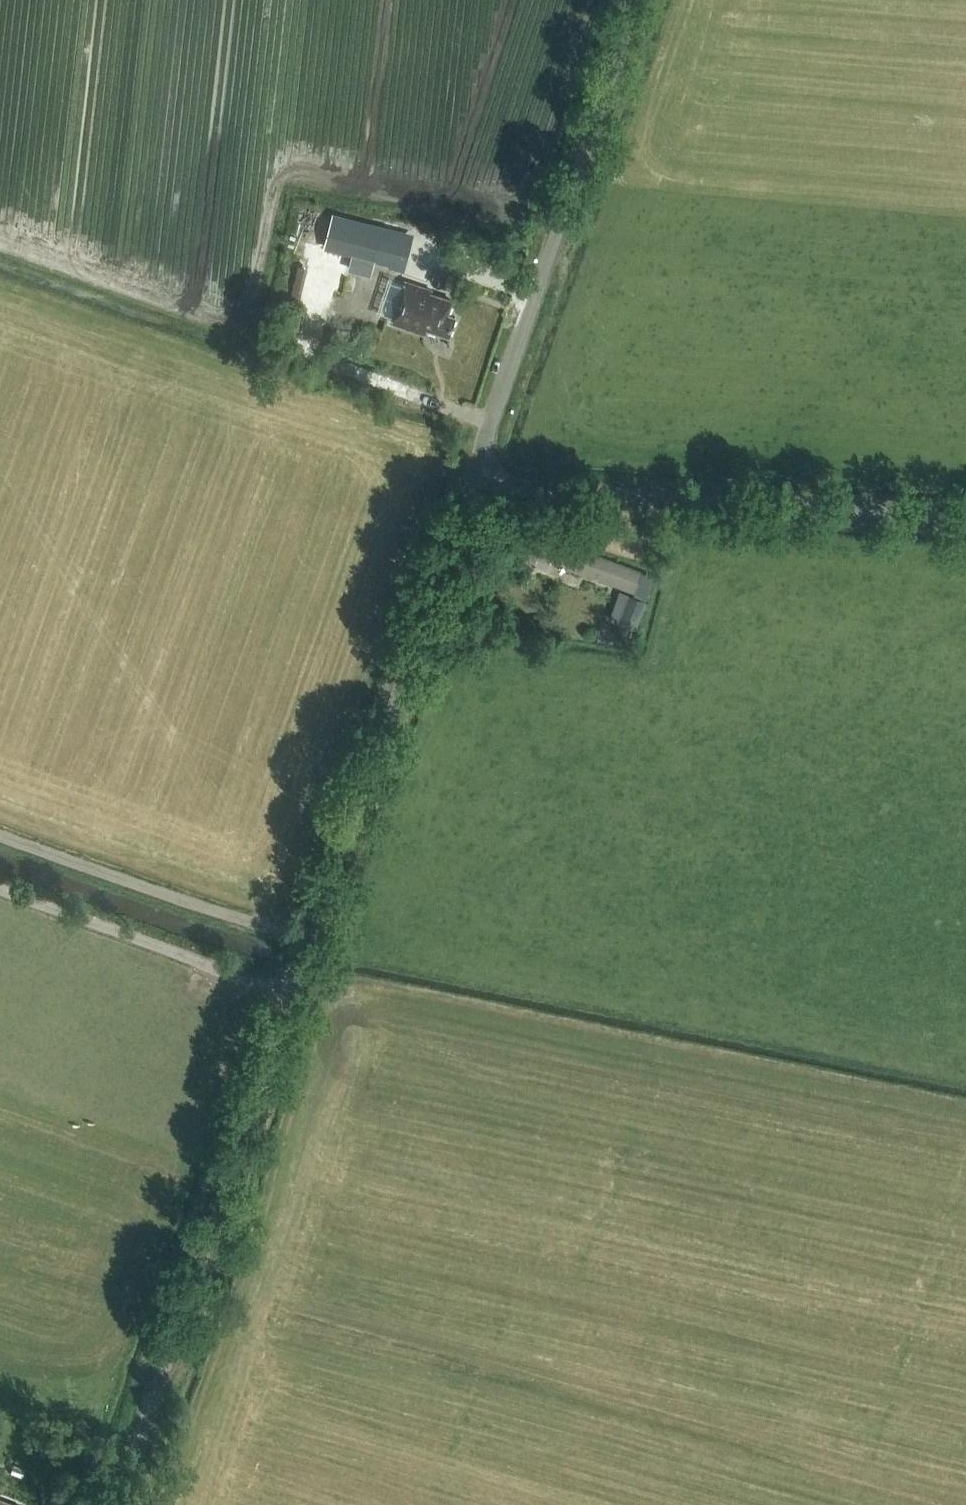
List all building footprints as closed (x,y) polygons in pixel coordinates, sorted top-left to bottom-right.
[(327,244),(375,256),(382,229),(334,216),(327,244)] [(443,286),(448,272),(436,269),(431,282),(443,286)] [(426,327),(448,334),(455,316),(447,313),(452,300),(430,292),(431,289),(405,281),(391,322),(424,333),(426,327)] [(578,572),(634,591),(641,570),(585,551),(589,538),(537,520),(535,525),(525,521),(518,541),(525,543),(521,554),(535,559),(536,557),(549,561),(550,557),(579,567),(578,572)] [(529,581),(534,568),(524,565),(520,577),(529,581)] [(646,599),(630,594),(621,621),(636,627),(646,599)]
